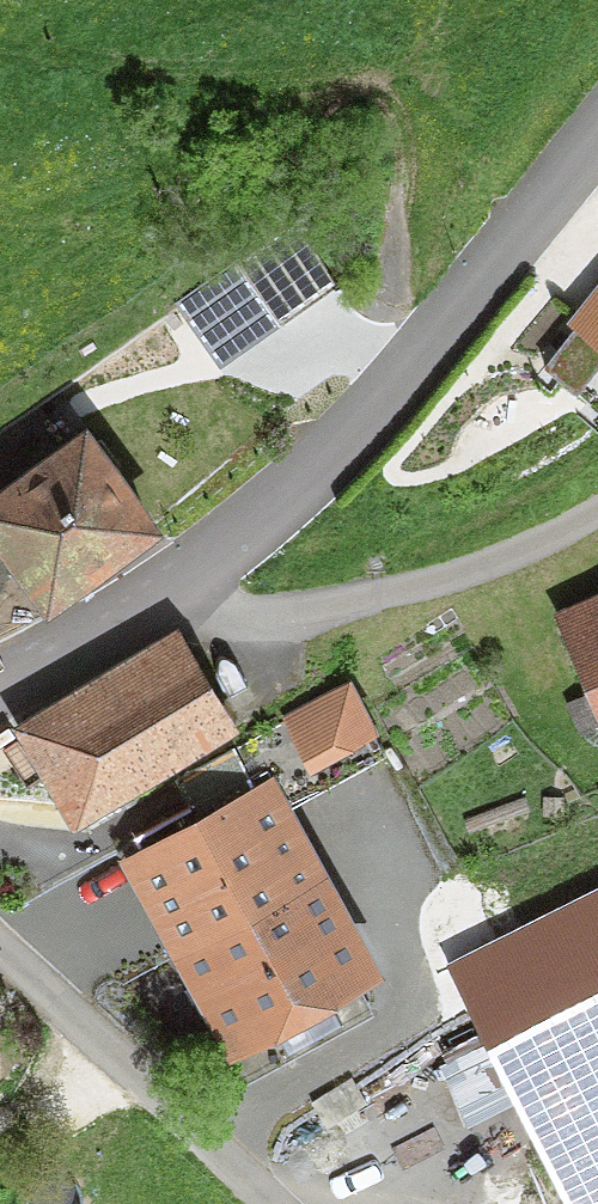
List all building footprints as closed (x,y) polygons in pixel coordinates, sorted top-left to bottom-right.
[(333,286),(291,227),(181,304),(223,363),(333,286)] [(566,323),(597,350),(597,285),(566,323)] [(0,489),(0,561),(49,627),(169,539),(89,432),(3,493),(0,489)] [(553,612),(597,719),(597,593),(553,612)] [(240,737),(177,631),(10,730),(73,836),(240,737)] [(379,738),(350,683),(282,719),(311,774),(379,738)] [(384,984),(272,780),(118,864),(228,1067),(280,1046),(287,1058),(345,1029),(338,1014),(384,984)] [(478,1051),(564,1203),(597,1203),(597,990),(478,1051)]
